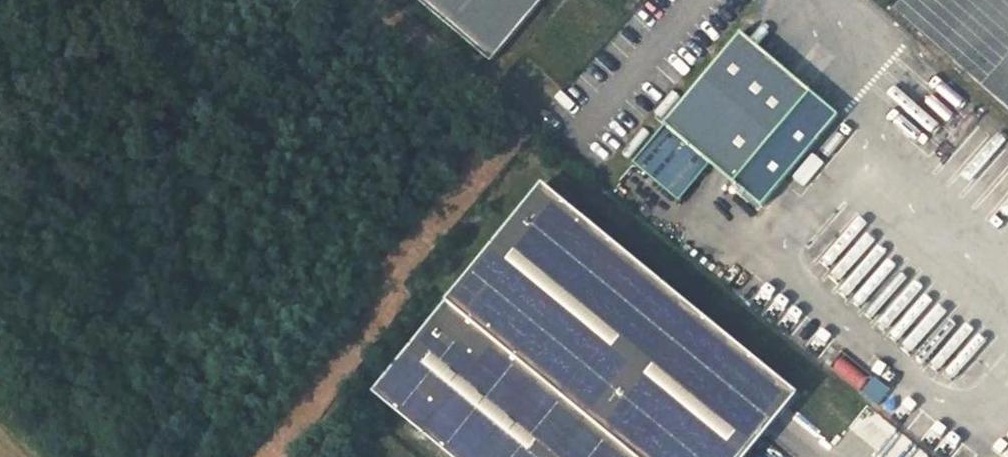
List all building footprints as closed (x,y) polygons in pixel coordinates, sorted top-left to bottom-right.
[(491,62),(544,0),(418,0),(491,62)] [(742,32),(664,124),(665,125),(711,163),(763,206),(839,116),(742,32)] [(711,163),(665,125),(633,163),(679,201),(711,163)] [(544,184),(373,393),(451,456),(749,456),(800,395),(544,184)]
